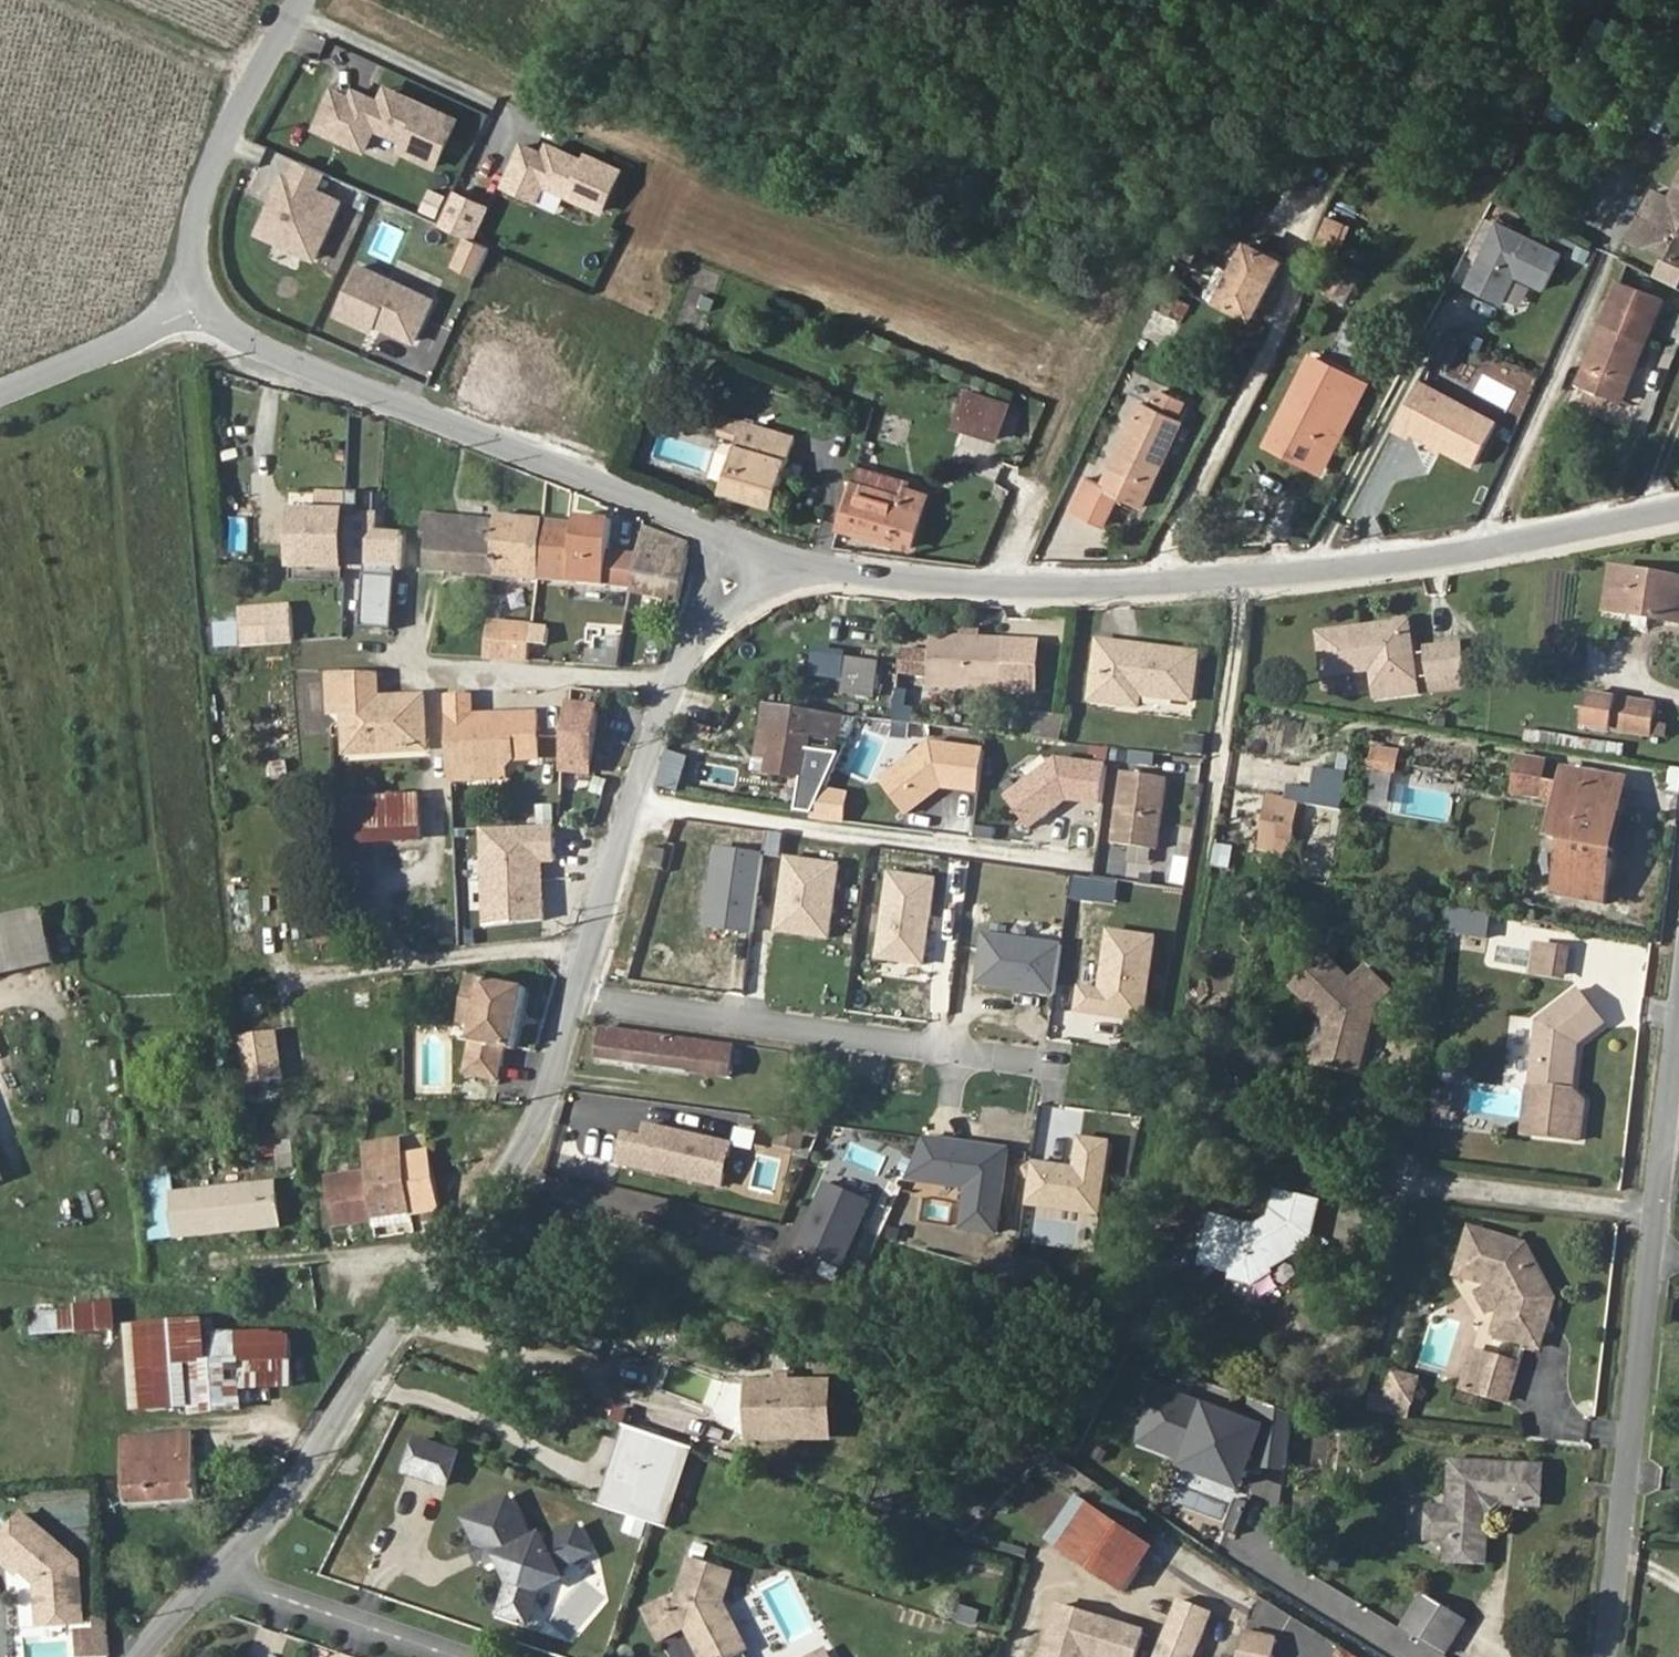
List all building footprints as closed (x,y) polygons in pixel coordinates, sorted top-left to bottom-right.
[(460,117),(392,87),(385,103),(355,89),(352,97),(334,89),(317,127),(364,147),(374,125),(407,139),(403,147),(440,163),(460,117)] [(602,200),(619,160),(588,146),(584,154),(552,139),(548,148),(523,137),(505,177),(536,190),(543,174),(602,200)] [(327,168),(302,156),(294,174),(289,172),(263,229),(319,254),(345,197),(319,185),(327,168)] [(445,221),(456,196),(436,187),(425,212),(445,221)] [(1652,244),(1678,257),(1678,188),(1652,244)] [(476,235),(490,204),(459,190),(456,196),(445,221),(471,233),(476,235)] [(1567,250),(1505,218),(1473,280),(1507,298),(1522,271),(1549,285),(1567,250)] [(479,275),(494,243),(476,235),(471,233),(457,265),(479,275)] [(1287,261),(1254,245),(1225,302),(1259,318),(1287,261)] [(434,300),(361,267),(340,315),(373,331),(377,323),(416,341),(434,300)] [(1600,389),(1619,396),(1661,301),(1614,281),(1573,380),(1587,385),(1600,389)] [(519,361),(482,344),(468,373),(507,390),(519,361)] [(1346,392),(1296,369),(1264,435),(1314,457),(1346,392)] [(457,396),(496,414),(507,390),(468,373),(457,396)] [(1505,416),(1426,378),(1403,425),(1420,433),(1422,428),(1484,458),(1505,416)] [(1191,412),(1183,409),(1191,392),(1165,381),(1158,398),(1150,393),(1111,487),(1090,477),(1074,511),(1105,525),(1120,491),(1152,505),(1191,412)] [(956,411),(995,428),(1007,400),(968,383),(956,411)] [(1587,385),(1583,397),(1596,401),(1600,389),(1587,385)] [(658,418),(664,402),(648,397),(642,412),(658,418)] [(730,488),(782,504),(802,434),(751,419),(730,488)] [(911,495),(858,480),(846,525),(883,534),(927,546),(939,497),(912,490),(911,495)] [(296,570),(351,571),(352,518),(353,496),(325,495),(324,517),(298,516),(296,570)] [(593,517),(582,515),(580,529),(573,587),(607,590),(615,526),(592,524),(593,517)] [(250,551),(251,519),(234,518),(233,551),(250,551)] [(401,538),(377,538),(377,518),(352,518),(351,571),(401,574),(401,538)] [(429,572),(496,578),(500,525),(425,519),(423,537),(432,538),(429,572)] [(546,525),(501,521),(500,525),(496,578),(541,584),(546,525)] [(573,587),(580,529),(546,525),(541,584),(573,587)] [(843,536),(880,545),(883,534),(846,525),(843,536)] [(635,598),(680,605),(695,551),(646,533),(635,598)] [(1614,571),(1608,613),(1678,621),(1678,579),(1614,571)] [(389,630),(392,580),(365,578),(362,628),(389,630)] [(300,646),(297,610),(273,612),(275,648),(300,646)] [(251,650),(275,648),(273,612),(248,614),(251,650)] [(1415,680),(1405,623),(1320,637),(1327,676),(1376,668),(1379,686),(1415,680)] [(512,663),(515,627),(493,626),(490,661),(512,663)] [(535,642),(536,630),(515,627),(512,663),(533,665),(535,642)] [(218,629),(220,649),(237,647),(236,628),(218,629)] [(1204,688),(1210,651),(1110,638),(1104,675),(1204,688)] [(1045,643),(938,641),(937,690),(1044,691),(1045,643)] [(1460,646),(1426,653),(1432,679),(1465,674),(1460,646)] [(847,695),(888,700),(893,660),(851,656),(847,695)] [(347,703),(380,701),(379,671),(334,669),(335,703),(347,703)] [(1434,691),(1466,685),(1465,674),(1432,679),(1434,691)] [(1203,698),(1204,688),(1104,675),(1102,696),(1148,703),(1149,691),(1203,698)] [(1381,700),(1417,693),(1415,680),(1379,686),(1381,700)] [(720,686),(717,700),(736,704),(739,691),(720,686)] [(1596,695),(1592,724),(1664,736),(1669,707),(1596,695)] [(473,720),(473,698),(451,699),(455,777),(455,783),(472,782),(482,791),(507,790),(516,781),(538,780),(541,718),(473,720)] [(567,768),(593,771),(603,701),(575,698),(567,768)] [(428,750),(426,700),(380,701),(347,703),(348,741),(380,740),(381,752),(428,750)] [(781,768),(791,770),(803,707),(774,700),(767,748),(784,751),(781,768)] [(824,727),(844,730),(846,712),(803,707),(791,770),(818,774),(824,727)] [(1040,712),(1035,738),(1064,744),(1069,717),(1040,712)] [(987,786),(993,746),(937,739),(889,773),(913,808),(950,782),(987,786)] [(348,741),(349,753),(381,752),(380,740),(348,741)] [(1399,772),(1403,751),(1375,745),(1371,767),(1399,772)] [(781,768),(784,751),(767,748),(765,766),(781,768)] [(680,789),(689,758),(670,753),(661,783),(680,789)] [(1108,801),(1113,762),(1063,755),(1012,793),(1035,825),(1074,796),(1108,801)] [(1539,792),(1544,760),(1521,755),(1516,788),(1539,792)] [(1129,768),(1119,840),(1163,846),(1173,774),(1129,768)] [(1598,854),(1606,808),(1618,811),(1624,779),(1563,769),(1551,835),(1564,837),(1555,889),(1604,897),(1611,856),(1598,854)] [(842,814),(852,794),(832,785),(819,811),(842,814)] [(1301,837),(1306,803),(1273,797),(1268,832),(1301,837)] [(423,842),(422,801),(340,804),(341,848),(423,842)] [(538,804),(539,825),(557,825),(556,804),(538,804)] [(1611,856),(1618,811),(1606,808),(1598,854),(1611,856)] [(536,828),(479,830),(482,921),(539,920),(537,858),(550,858),(549,828),(536,828)] [(1299,853),(1301,837),(1268,832),(1266,849),(1299,853)] [(1218,836),(1212,866),(1232,870),(1237,839),(1218,836)] [(759,853),(714,847),(704,922),(748,928),(759,853)] [(835,863),(784,856),(774,927),(826,934),(835,863)] [(931,879),(887,873),(876,955),(920,961),(931,879)] [(1073,875),(1070,897),(1113,902),(1116,880),(1073,875)] [(0,927),(0,995),(57,983),(43,918),(0,927)] [(1140,1020),(1152,936),(1106,929),(1098,988),(1077,985),(1073,1011),(1094,1014),(1140,1020)] [(1057,945),(982,936),(976,982),(1051,991),(1057,945)] [(1571,949),(1542,944),(1537,975),(1565,980),(1571,949)] [(1297,985),(1329,1015),(1338,1024),(1330,1060),(1366,1068),(1380,1002),(1391,991),(1364,964),(1348,979),(1326,957),(1297,985)] [(495,1092),(503,1056),(510,1058),(522,994),(474,982),(467,1010),(477,1012),(461,1085),(495,1092)] [(1575,1086),(1581,1045),(1608,1021),(1581,986),(1541,1021),(1531,1079),(1548,1082),(1541,1132),(1579,1139),(1586,1098),(1575,1086)] [(1329,1015),(1320,1058),(1330,1060),(1338,1024),(1329,1015)] [(608,1022),(603,1051),(695,1065),(699,1038),(608,1022)] [(735,1071),(740,1045),(699,1038),(695,1065),(735,1071)] [(723,1182),(733,1140),(649,1119),(646,1132),(628,1127),(621,1157),(723,1182)] [(1096,1211),(1105,1140),(1077,1136),(1073,1167),(1032,1162),(1027,1202),(1067,1207),(1096,1211)] [(961,1224),(995,1229),(1007,1149),(972,1144),(920,1137),(903,1177),(966,1186),(961,1224)] [(373,1223),(412,1218),(403,1163),(400,1145),(370,1149),(362,1149),(368,1187),(373,1223)] [(412,1218),(441,1213),(432,1157),(403,1163),(412,1218)] [(147,1244),(171,1243),(168,1200),(167,1175),(142,1177),(147,1244)] [(854,1267),(877,1201),(833,1185),(809,1250),(854,1267)] [(368,1187),(331,1193),(336,1229),(373,1223),(368,1187)] [(1320,1197),(1279,1187),(1266,1237),(1214,1224),(1203,1273),(1236,1279),(1234,1287),(1254,1291),(1307,1258),(1320,1197)] [(182,1242),(279,1236),(275,1192),(179,1199),(182,1242)] [(171,1243),(182,1242),(179,1199),(168,1200),(171,1243)] [(1530,1245),(1475,1228),(1463,1270),(1495,1282),(1505,1304),(1507,1307),(1500,1331),(1543,1344),(1557,1295),(1530,1245)] [(1478,1290),(1489,1312),(1505,1304),(1495,1282),(1478,1290)] [(114,1331),(112,1303),(74,1304),(74,1311),(46,1312),(47,1333),(114,1331)] [(47,1333),(46,1312),(30,1312),(31,1334),(47,1333)] [(143,1327),(146,1409),(193,1407),(191,1369),(200,1369),(198,1341),(197,1325),(143,1327)] [(289,1347),(257,1337),(198,1341),(200,1369),(236,1367),(236,1396),(292,1388),(289,1347)] [(1477,1345),(1465,1384),(1481,1389),(1493,1350),(1477,1345)] [(1513,1399),(1526,1361),(1493,1350),(1481,1389),(1513,1399)] [(237,1413),(236,1396),(236,1367),(200,1369),(191,1369),(193,1407),(193,1415),(237,1413)] [(1410,1421),(1422,1379),(1396,1371),(1387,1401),(1371,1396),(1365,1416),(1410,1421)] [(840,1372),(761,1374),(762,1431),(841,1430),(840,1372)] [(678,1521),(704,1442),(634,1417),(608,1498),(678,1521)] [(406,1468),(452,1485),(467,1447),(419,1429),(406,1468)] [(125,1509),(197,1504),(194,1440),(121,1442),(125,1509)] [(1494,1496),(1541,1500),(1545,1462),(1458,1455),(1454,1504),(1437,1502),(1434,1533),(1452,1535),(1450,1553),(1487,1557),(1494,1496)] [(1129,1589),(1158,1544),(1080,1493),(1051,1538),(1129,1589)] [(553,1536),(541,1541),(521,1498),(478,1517),(499,1562),(511,1557),(520,1579),(510,1609),(537,1618),(547,1587),(571,1577),(568,1571),(602,1554),(590,1529),(556,1544),(553,1536)] [(14,1568),(13,1568),(30,1582),(33,1624),(77,1619),(75,1564),(14,1514),(0,1531),(0,1561),(3,1559),(14,1568)] [(703,1541),(698,1556),(700,1557),(712,1561),(718,1546),(703,1541)] [(741,1570),(712,1561),(700,1557),(685,1603),(680,1604),(677,1597),(653,1606),(668,1636),(696,1624),(711,1656),(737,1656),(755,1648),(732,1599),(741,1570)] [(9,1574),(13,1568),(14,1568),(3,1559),(0,1561),(0,1566),(9,1574)] [(1448,1650),(1468,1615),(1426,1591),(1406,1624),(1448,1650)] [(1201,1648),(1217,1607),(1186,1595),(1170,1636),(1201,1648)] [(982,1622),(987,1606),(966,1599),(961,1615),(982,1622)] [(1065,1601),(1048,1656),(1091,1656),(1092,1653),(1105,1656),(1140,1656),(1150,1628),(1065,1601)] [(1170,1636),(1164,1652),(1177,1656),(1197,1656),(1201,1649),(1170,1636)] [(1287,1642),(1249,1636),(1245,1656),(1284,1656),(1287,1642)]
